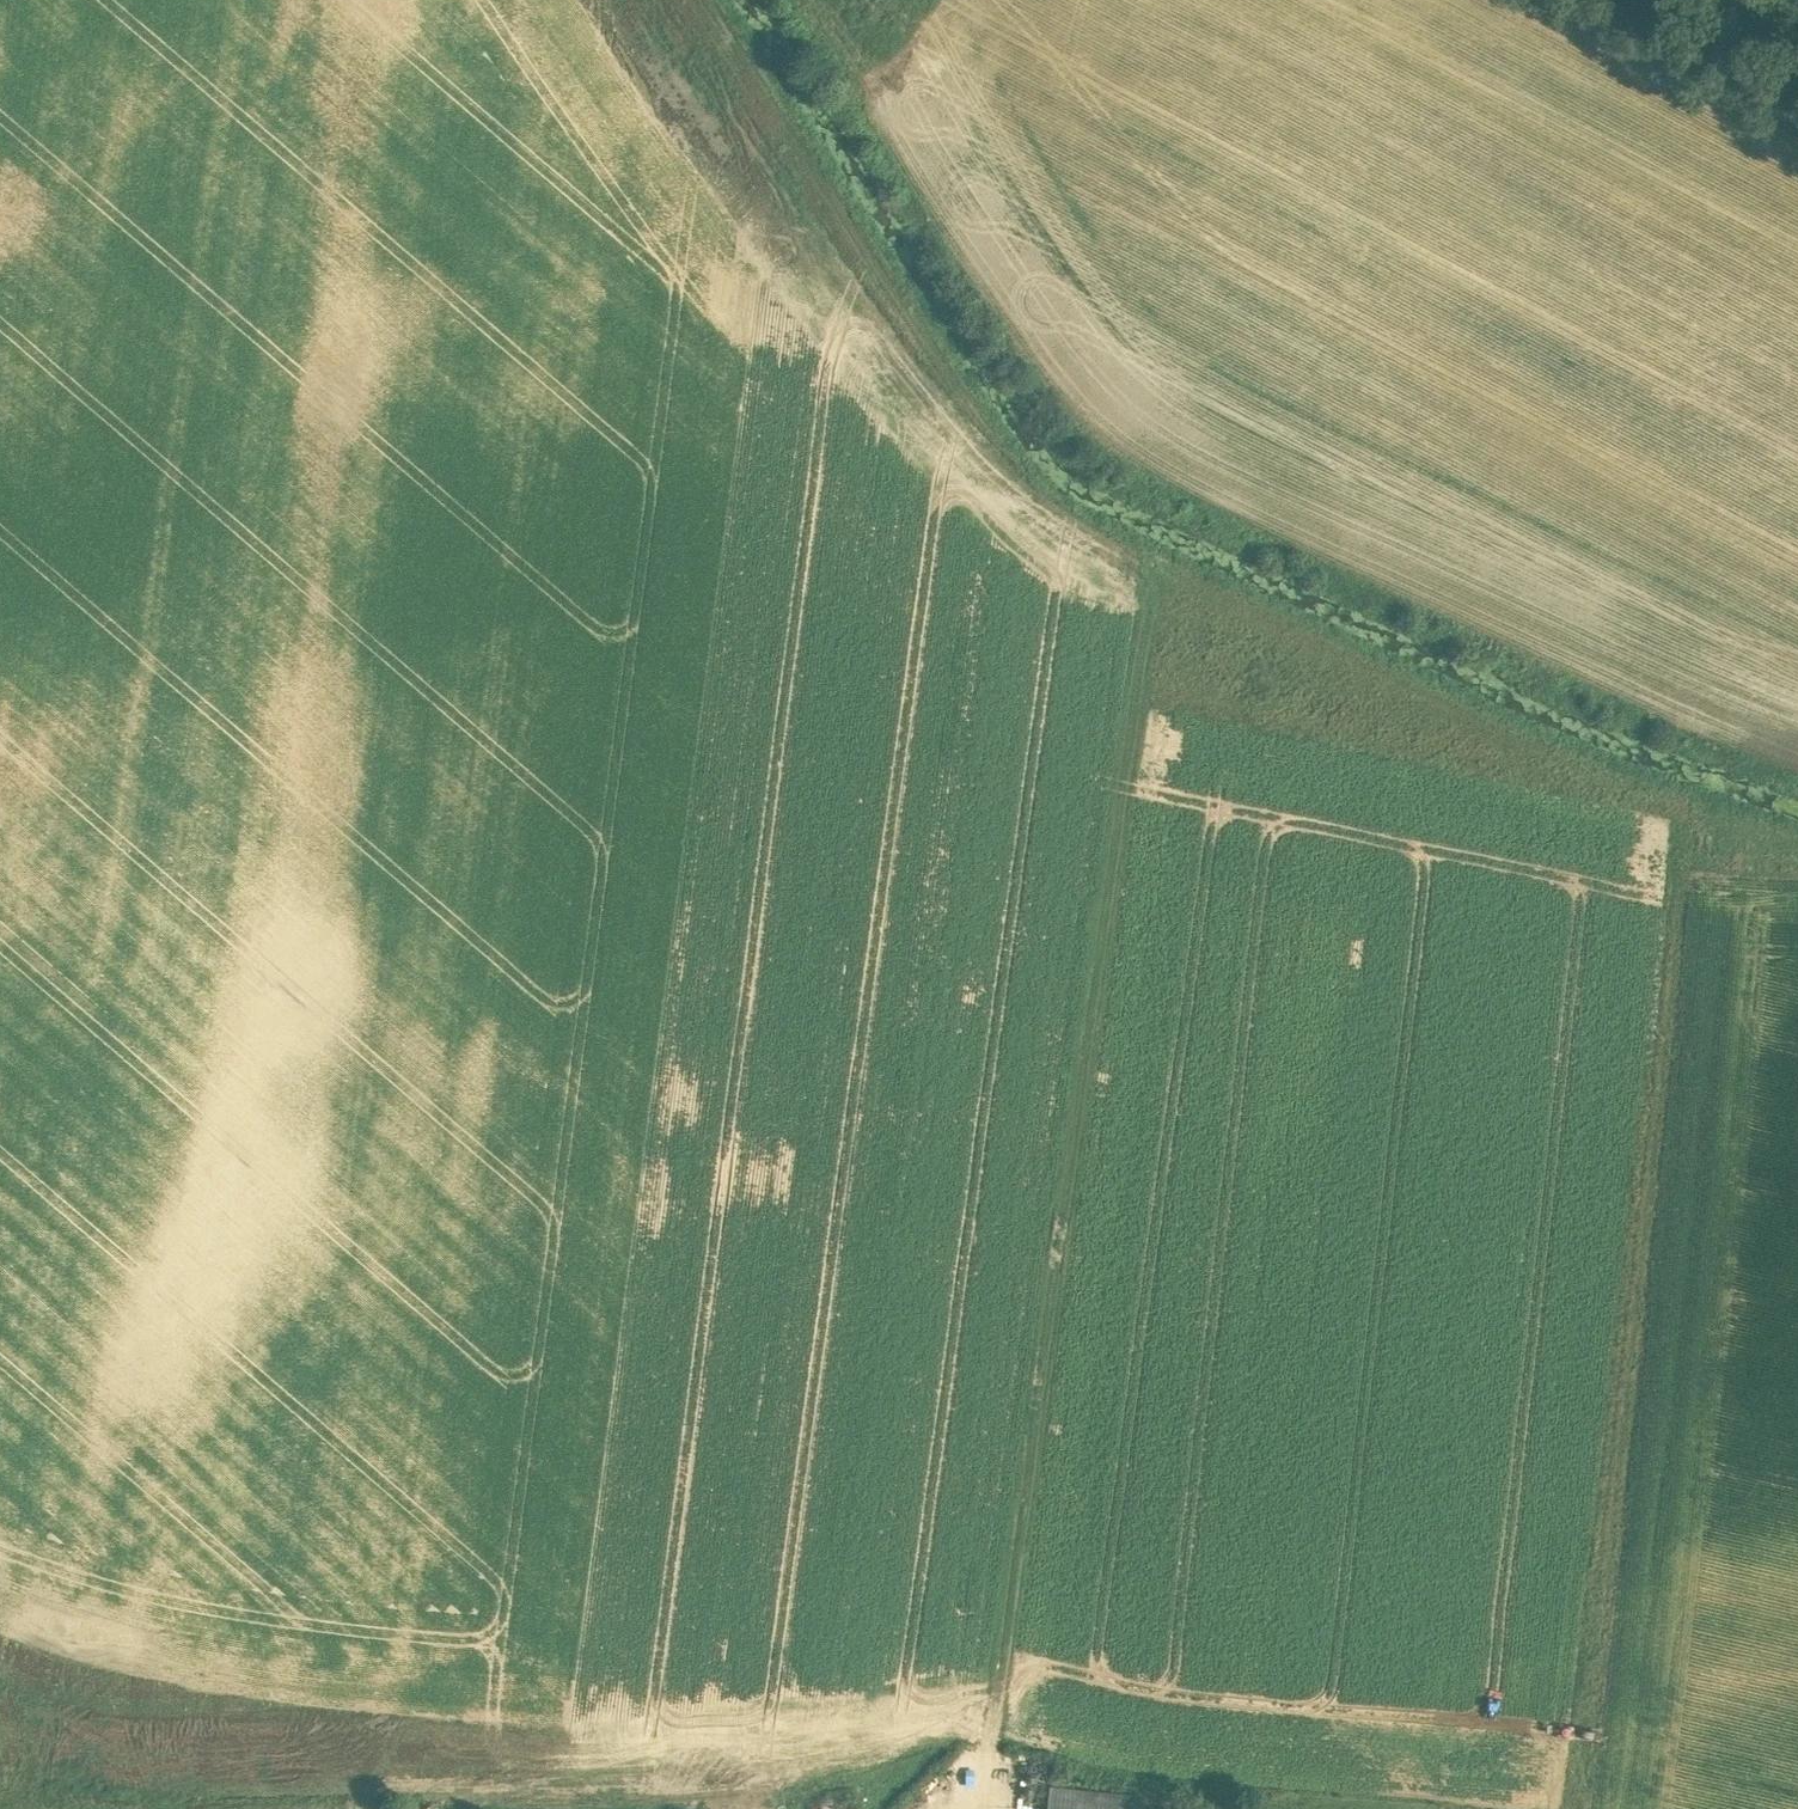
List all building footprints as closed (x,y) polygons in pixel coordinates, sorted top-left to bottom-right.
[(1050,1788),(1048,1808),(1134,1808),(1135,1796),(1050,1788)]
